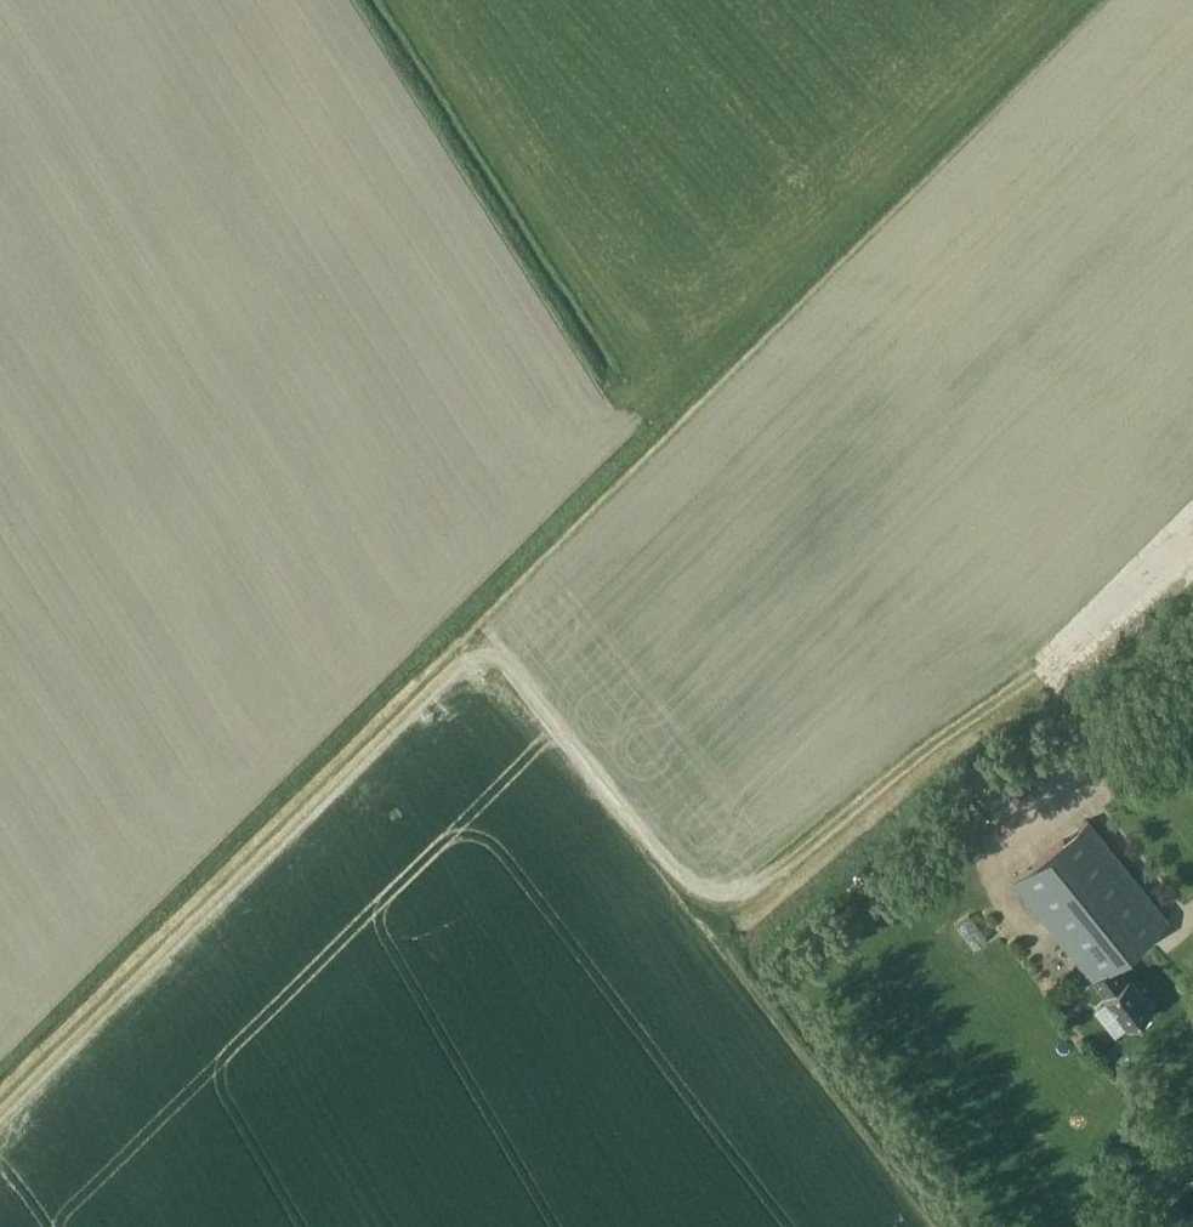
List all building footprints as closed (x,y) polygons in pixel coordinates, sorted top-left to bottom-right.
[(1128,1025),(1153,1005),(1128,975),(1126,976),(1114,961),(1167,918),(1087,819),(1011,879),(1104,994),(1103,994),(1128,1025)]
